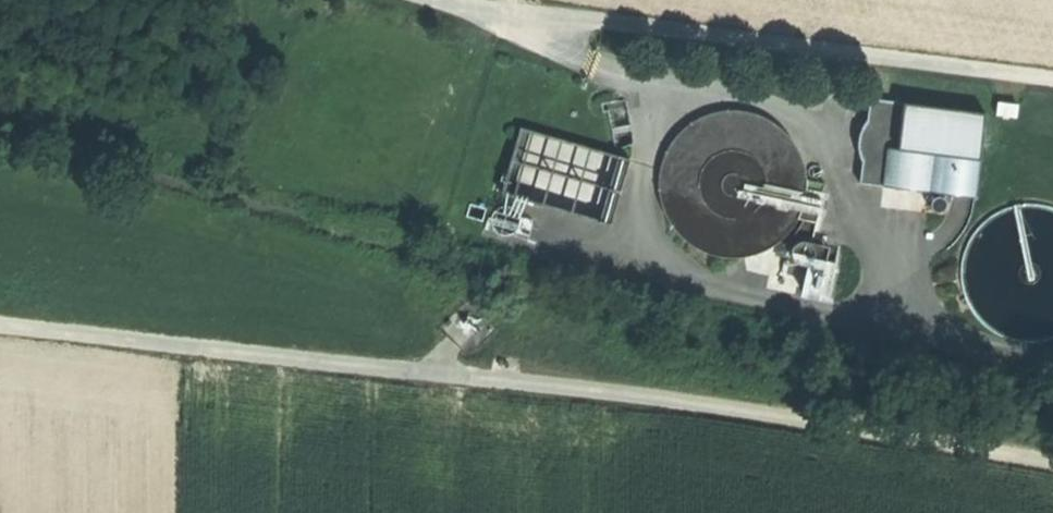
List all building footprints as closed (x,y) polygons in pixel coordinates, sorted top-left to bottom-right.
[(597,111),(603,110),(611,149),(629,145),(620,99),(596,104),(597,111)] [(980,114),(865,99),(862,122),(860,124),(858,127),(857,128),(856,130),(854,133),(854,136),(853,139),(852,143),(852,145),(852,148),(853,151),(854,154),(855,158),(857,161),(854,183),(908,190),(965,197),(969,198),(980,114)] [(987,101),(985,114),(1010,118),(1013,106),(987,101)] [(707,115),(691,122),(677,132),(666,146),(659,161),(655,178),(656,195),(660,212),(668,227),(680,240),(694,250),(710,256),(727,258),(743,257),(758,252),(771,244),(783,234),(788,227),(793,219),(797,209),(801,195),(801,180),(799,166),(794,153),(787,141),(777,131),(773,127),(766,123),(758,119),(749,115),(741,113),(734,112),(724,112),(707,115)] [(495,193),(605,224),(624,158),(514,127),(495,193)] [(807,239),(819,184),(801,180),(801,195),(797,209),(793,219),(788,227),(783,234),(807,239)] [(481,208),(464,204),(461,217),(478,221),(481,208)] [(1025,204),(1008,206),(999,209),(993,212),(979,221),(967,233),(959,248),(955,264),(955,281),(959,297),(967,312),(977,325),(991,334),(1007,340),(1023,343),(1040,341),(1052,336),(1052,211),(1041,206),(1025,204)] [(508,235),(510,233),(514,216),(513,213),(511,211),(510,209),(507,207),(505,206),(502,205),(499,205),(496,205),(493,205),(491,206),(488,208),(486,210),(484,212),(483,215),(482,217),(482,220),(482,223),(482,226),(483,229),(485,231),(487,233),(489,235),(492,237),(494,237),(497,238),(500,238),(503,237),(505,236),(508,235)] [(514,216),(510,233),(523,236),(526,219),(514,216)] [(820,300),(828,261),(819,259),(822,245),(816,244),(802,241),(802,242),(800,241),(798,241),(797,241),(795,241),(794,241),(790,243),(789,244),(788,245),(787,247),(786,248),(785,250),(785,252),(785,253),(785,255),(786,257),(786,259),(788,260),(789,261),(790,263),(792,263),(793,264),(795,265),(797,265),(798,265),(804,267),(798,295),(803,296),(820,300)]
